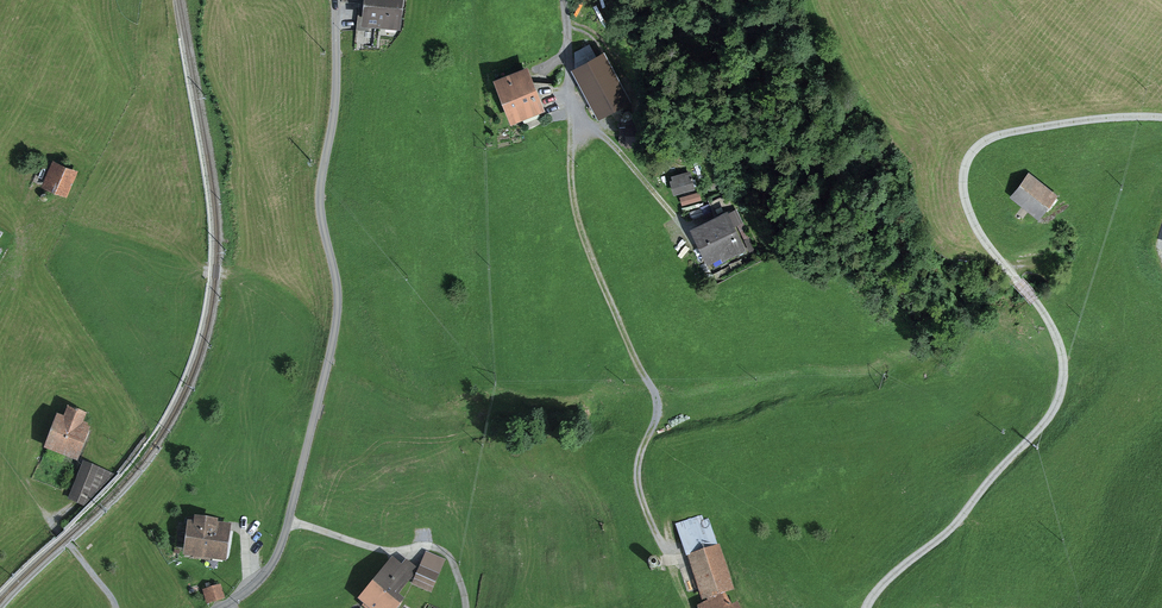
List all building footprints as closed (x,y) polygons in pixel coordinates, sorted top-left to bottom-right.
[(357,17),(399,19),(400,0),(357,0),(357,17)] [(604,54),(574,69),(598,118),(629,103),(604,54)] [(528,59),(492,72),(509,119),(545,106),(528,59)] [(77,172),(53,162),(43,186),(67,196),(77,172)] [(681,172),(685,189),(709,183),(705,167),(681,172)] [(1028,170),(1013,189),(1039,209),(1054,190),(1028,170)] [(736,202),(697,217),(713,260),(752,246),(736,202)] [(56,413),(46,441),(81,453),(90,427),(83,424),(87,414),(69,407),(65,416),(56,413)] [(109,473),(87,465),(77,491),(91,496),(95,486),(104,489),(109,473)] [(195,526),(190,525),(186,553),(223,558),(228,527),(215,525),(216,523),(196,520),(195,526)] [(724,540),(692,547),(703,596),(735,589),(724,540)] [(376,578),(395,595),(411,576),(391,560),(376,578)] [(439,576),(421,568),(414,582),(432,590),(439,576)] [(395,595),(376,578),(360,598),(372,607),(394,607),(401,600),(395,595)] [(221,583),(208,588),(212,601),(225,596),(221,583)] [(709,607),(745,607),(737,593),(709,607)]
